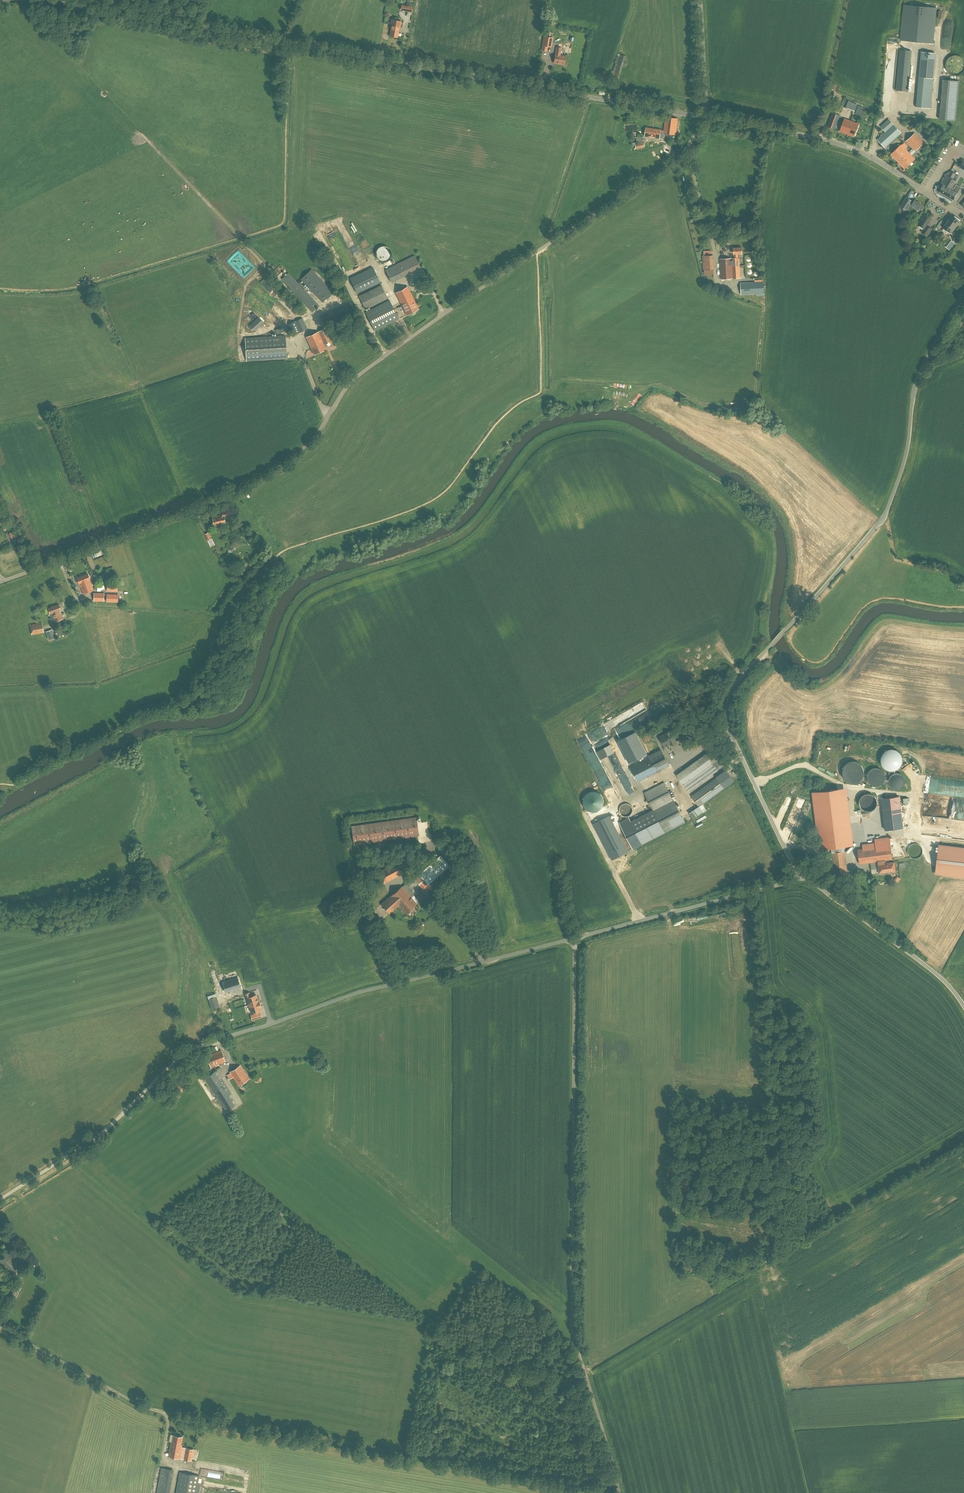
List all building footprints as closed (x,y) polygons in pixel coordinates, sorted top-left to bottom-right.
[(937,8),(903,5),(900,40),(935,44),(935,41),(934,41),(937,8)] [(402,22),(391,20),(390,28),(391,29),(390,36),(398,38),(399,30),(400,30),(402,22)] [(551,47),(552,45),(553,37),(544,36),(541,50),(547,52),(548,47),(551,47)] [(564,65),(566,56),(561,56),(562,48),(556,47),(555,55),(554,63),(564,65)] [(908,92),(912,51),(899,50),(896,90),(908,92)] [(936,53),(921,52),(916,107),(931,109),(936,53)] [(619,79),(626,56),(620,55),(613,77),(619,79)] [(956,121),(959,81),(943,79),(939,120),(956,121)] [(855,111),(858,104),(844,99),(841,106),(855,111)] [(835,129),(840,116),(832,113),(827,126),(835,129)] [(676,135),(678,118),(665,116),(664,130),(661,130),(646,128),(645,136),(660,138),(663,138),(664,133),(672,135),(672,138),(675,138),(676,135)] [(854,136),(858,125),(845,119),(840,131),(854,136)] [(885,148),(901,133),(889,119),(881,127),(885,132),(877,139),(885,148)] [(915,151),(924,143),(915,133),(905,141),(915,151)] [(635,149),(645,147),(644,145),(648,144),(647,141),(643,142),(643,143),(636,144),(635,149)] [(898,162),(909,153),(901,145),(891,154),(898,162)] [(904,169),(914,159),(909,153),(898,162),(904,169)] [(953,179),(956,174),(950,171),(947,176),(945,175),(940,184),(942,186),(939,191),(953,199),(957,193),(957,194),(961,188),(956,185),(954,188),(953,188),(952,189),(956,181),(953,179)] [(908,211),(911,207),(909,205),(910,202),(905,199),(900,206),(908,211)] [(922,205),(915,200),(911,205),(918,210),(919,209),(922,211),(925,207),(922,205)] [(931,218),(926,214),(923,218),(922,218),(918,225),(923,228),(921,232),(927,237),(932,229),(927,226),(928,225),(927,224),(931,218)] [(951,215),(942,227),(951,234),(961,220),(955,216),(955,217),(951,215)] [(392,255),(392,253),(392,252),(391,250),(390,249),(389,248),(387,247),(386,247),(385,247),(383,247),(381,247),(380,248),(379,248),(378,249),(377,251),(376,252),(376,254),(376,256),(376,257),(377,259),(378,260),(379,261),(380,262),(381,263),(383,263),(385,263),(387,263),(388,262),(390,261),(391,260),(392,258),(392,257),(392,255)] [(721,279),(740,278),(739,258),(739,254),(742,254),(742,247),(733,248),(734,254),(734,258),(720,259),(721,279)] [(407,259),(385,270),(391,283),(414,272),(407,259)] [(373,268),(350,279),(357,294),(380,282),(373,268)] [(322,303),(333,292),(311,269),(300,280),(322,303)] [(313,312),(319,305),(288,273),(282,279),(313,312)] [(418,290),(423,287),(420,280),(414,283),(418,290)] [(741,295),(764,294),(764,281),(740,283),(741,295)] [(365,310),(388,298),(381,285),(359,296),(365,310)] [(407,315),(418,309),(407,287),(396,293),(407,315)] [(375,332),(400,319),(389,300),(365,312),(375,332)] [(255,331),(264,323),(259,317),(249,325),(255,331)] [(293,335),(307,329),(302,318),(288,324),(293,335)] [(314,355),(326,349),(325,347),(327,346),(325,343),(331,340),(326,328),(318,332),(306,337),(314,355)] [(247,361),(287,358),(285,336),(245,338),(247,361)] [(224,517),(231,515),(229,510),(222,511),(222,514),(220,515),(216,516),(215,515),(212,516),(214,527),(226,525),(224,517)] [(90,579),(88,574),(77,578),(79,584),(83,594),(94,590),(90,580),(90,579)] [(118,592),(118,583),(107,583),(107,591),(118,592)] [(104,601),(104,593),(94,593),(94,601),(104,601)] [(64,619),(60,610),(61,610),(59,604),(48,608),(50,614),(51,614),(54,623),(64,619)] [(32,635),(44,633),(42,623),(30,624),(32,635)] [(55,637),(54,635),(52,629),(46,632),(48,638),(49,640),(55,637)] [(660,737),(665,747),(680,739),(675,730),(660,737)] [(634,772),(639,782),(670,765),(660,747),(648,753),(653,762),(634,772)] [(880,761),(881,764),(883,767),(886,769),(889,770),(892,770),(895,769),(898,767),(900,764),(901,761),(901,758),(900,754),(897,752),(894,750),(891,749),(887,750),(884,752),(882,754),(881,757),(880,761)] [(713,750),(677,776),(689,792),(716,772),(711,765),(720,759),(713,750)] [(861,780),(863,777),(864,773),(863,769),(862,766),(859,763),(856,762),(852,762),(849,762),(846,764),(844,767),(842,770),(842,773),(843,777),(845,780),(848,782),(851,784),(855,784),(858,782),(861,780)] [(884,781),(885,779),(885,776),(884,773),(882,771),(880,769),(877,768),(874,768),(872,770),(869,772),(868,774),(867,777),(868,780),(869,783),(872,785),(874,786),(877,786),(880,785),(883,784),(884,781)] [(725,772),(691,796),(699,807),(733,783),(725,772)] [(889,780),(889,783),(890,785),(892,787),(894,788),(897,789),(900,788),(902,787),(904,785),(905,783),(905,780),(904,777),(903,775),(900,774),(898,773),(895,773),(893,774),(891,776),(890,778),(889,780)] [(633,847),(685,821),(666,782),(646,792),(653,807),(621,823),(633,847)] [(604,802),(604,799),(603,796),(601,793),(598,791),(595,790),(592,790),(589,792),(586,794),(584,797),(583,801),(584,804),(586,808),(588,810),(592,811),(595,811),(599,810),(601,808),(603,806),(604,802)] [(878,805),(878,803),(878,801),(877,799),(876,797),(875,796),(874,795),(872,794),(870,793),(869,793),(866,794),(865,794),(863,795),(862,796),(861,797),(860,799),(860,801),(860,803),(860,805),(861,807),(862,808),(862,809),(864,810),(866,811),(867,812),(869,812),(871,812),(873,811),(874,810),(875,809),(876,808),(877,806),(878,805)] [(899,796),(881,798),(885,830),(903,827),(899,796)] [(633,812),(634,810),(633,809),(633,808),(632,807),(631,806),(630,805),(629,804),(628,804),(627,804),(625,804),(624,805),(623,805),(622,806),(621,807),(621,808),(621,810),(620,811),(621,812),(621,813),(622,814),(623,815),(624,816),(625,817),(626,817),(627,817),(629,817),(630,816),(631,816),(632,815),(633,814),(633,813),(633,812)] [(416,818),(352,826),(354,845),(419,836),(416,818)] [(821,829),(823,844),(852,840),(850,825),(821,829)] [(872,873),(895,873),(895,865),(888,865),(888,860),(891,860),(891,838),(877,838),(877,843),(864,843),(864,849),(860,849),(860,864),(872,864),(872,873)] [(908,849),(908,852),(909,854),(911,856),(913,857),(916,858),(918,857),(920,856),(922,854),(923,852),(923,849),(923,847),(921,844),(919,843),(916,842),(914,842),(911,843),(910,845),(908,847),(908,849)] [(938,844),(935,874),(963,878),(963,847),(938,844)] [(845,848),(830,850),(833,875),(848,873),(845,848)] [(440,856),(413,879),(425,893),(430,888),(427,885),(449,866),(440,856)] [(376,873),(382,884),(405,872),(400,861),(376,873)] [(380,901),(391,914),(395,911),(399,908),(404,913),(417,903),(402,884),(382,900),(380,901)] [(222,981),(226,992),(241,987),(238,977),(222,981)] [(257,994),(246,998),(251,1012),(262,1009),(257,994)] [(217,996),(208,999),(211,1009),(220,1006),(217,996)] [(231,1010),(231,1011),(243,1007),(241,1000),(229,1003),(230,1007),(226,1009),(227,1011),(231,1010)] [(231,1011),(235,1025),(247,1021),(243,1007),(231,1011)] [(211,1067),(225,1061),(221,1050),(206,1056),(211,1067)] [(248,1079),(240,1066),(230,1072),(231,1073),(227,1075),(229,1080),(233,1077),(239,1085),(248,1079)] [(225,1111),(235,1105),(231,1099),(229,1095),(230,1094),(229,1092),(230,1091),(217,1071),(205,1078),(225,1111)] [(174,1094),(179,1097),(186,1086),(180,1082),(178,1086),(175,1090),(173,1093),(174,1094)] [(171,1442),(168,1456),(179,1458),(182,1447),(182,1445),(181,1445),(182,1437),(173,1435),(172,1442),(171,1442)] [(194,1449),(186,1448),(184,1459),(192,1461),(194,1449)] [(174,1470),(161,1468),(157,1492),(169,1492),(174,1470)] [(201,1483),(199,1482),(199,1476),(179,1472),(175,1492),(199,1492),(201,1483)]
